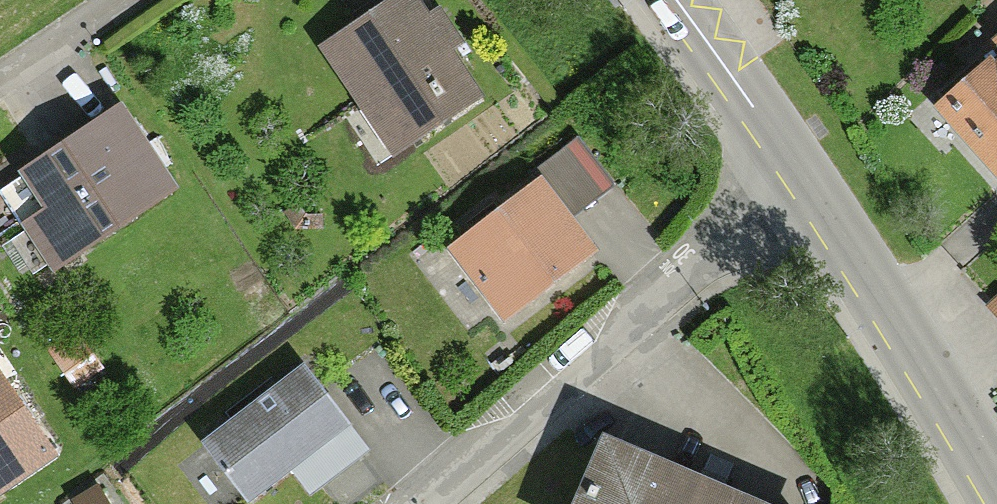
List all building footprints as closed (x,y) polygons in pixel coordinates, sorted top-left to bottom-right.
[(414,154),(484,103),(410,0),(378,0),(328,36),(414,154)] [(985,36),(990,41),(923,100),(996,183),(996,25),(985,36)] [(115,97),(13,163),(40,205),(17,220),(52,274),(178,193),(115,97)] [(443,241),(505,323),(596,255),(535,173),(443,241)] [(996,320),(996,295),(985,305),(996,320)] [(199,435),(249,503),(291,472),(309,498),(366,456),(298,363),(199,435)] [(48,449),(0,378),(0,481),(48,449)] [(583,503),(783,503),(611,435),(583,503)]
